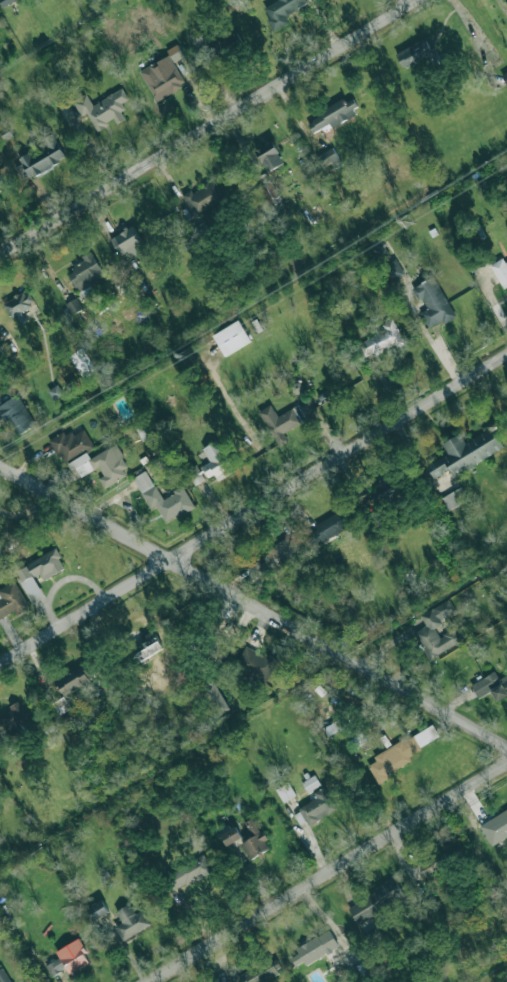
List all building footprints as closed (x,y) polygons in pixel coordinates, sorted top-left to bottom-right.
[(305,0),(274,0),(262,7),(275,30),(288,22),(285,16),(307,3),(305,0)] [(433,52),(425,38),(396,54),(404,68),(433,52)] [(174,62),(184,55),(176,44),(166,50),(174,62)] [(156,100),(185,84),(169,55),(140,71),(156,100)] [(72,101),(83,121),(89,118),(96,130),(114,120),(117,124),(127,118),(119,104),(128,99),(122,88),(92,104),(86,93),(72,101)] [(306,120),(312,132),(330,123),(332,128),(359,114),(350,97),(306,120)] [(66,157),(52,133),(39,141),(42,146),(20,159),(31,178),(66,157)] [(284,163),(273,141),(255,150),(267,172),(284,163)] [(316,155),(322,169),(339,161),(333,147),(316,155)] [(215,179),(182,196),(194,217),(226,199),(215,179)] [(268,204),(280,198),(271,183),(260,189),(268,204)] [(119,255),(127,250),(131,257),(146,249),(133,225),(110,238),(119,255)] [(81,256),(84,264),(69,270),(80,295),(92,290),(90,284),(103,278),(92,251),(81,256)] [(506,286),(506,263),(506,264),(502,258),(490,265),(503,288),(506,286)] [(411,287),(417,301),(422,298),(427,308),(420,312),(429,329),(454,316),(435,276),(411,287)] [(20,314),(18,311),(34,304),(28,290),(2,302),(10,318),(20,314)] [(70,314),(81,310),(78,298),(67,302),(70,314)] [(405,343),(391,318),(380,324),(383,329),(358,344),(367,359),(392,344),(395,349),(405,343)] [(225,356),(251,341),(239,320),(213,335),(225,356)] [(63,396),(59,385),(48,389),(53,400),(63,396)] [(6,422),(0,413),(0,405),(17,395),(35,424),(18,434),(9,420),(6,422)] [(276,415),(271,404),(259,410),(277,447),(288,442),(283,430),(318,414),(311,399),(276,415)] [(504,449),(493,427),(464,441),(460,434),(442,443),(448,455),(426,466),(432,478),(450,469),(453,474),(504,449)] [(49,440),(58,456),(61,455),(67,465),(95,447),(84,429),(74,435),(71,431),(65,435),(63,432),(49,440)] [(210,461),(201,467),(207,476),(216,471),(215,468),(229,459),(216,440),(202,449),(210,461)] [(104,488),(130,473),(114,444),(90,458),(88,453),(69,464),(73,471),(78,469),(81,475),(98,466),(103,475),(99,478),(104,488)] [(204,479),(196,468),(188,473),(196,485),(204,479)] [(194,506),(182,484),(171,490),(174,494),(162,500),(147,470),(133,477),(150,509),(156,506),(165,522),(194,506)] [(378,508),(403,494),(392,474),(367,488),(378,508)] [(351,527),(344,511),(309,527),(316,543),(351,527)] [(300,557),(292,538),(261,552),(264,559),(247,567),(252,578),(300,557)] [(28,563),(55,548),(61,557),(59,558),(65,568),(44,581),(39,574),(35,576),(28,563)] [(12,611),(15,616),(31,607),(14,580),(0,589),(0,596),(1,597),(0,598),(0,619),(12,611)] [(420,614),(426,626),(414,632),(428,659),(463,641),(456,627),(439,636),(433,625),(456,613),(449,599),(420,614)] [(139,660),(163,649),(154,630),(130,642),(139,660)] [(277,661),(247,643),(236,662),(266,680),(277,661)] [(55,682),(65,697),(91,679),(81,664),(55,682)] [(499,681),(494,671),(471,684),(478,698),(491,691),(496,701),(506,695),(506,677),(499,681)] [(204,685),(219,713),(229,708),(214,679),(204,685)] [(22,732),(18,724),(27,719),(20,704),(0,713),(0,723),(8,739),(22,732)] [(439,737),(432,724),(373,756),(375,761),(368,765),(377,781),(413,762),(408,754),(439,737)] [(301,782),(307,792),(320,785),(314,774),(301,782)] [(295,795),(289,783),(276,789),(283,802),(295,795)] [(336,809),(324,787),(314,793),(317,798),(299,808),(309,825),(336,809)] [(479,825),(487,838),(506,827),(506,809),(479,825)] [(245,822),(252,837),(242,842),(249,858),(269,849),(255,817),(245,822)] [(241,837),(235,826),(220,834),(226,845),(241,837)] [(212,870),(203,854),(168,874),(177,890),(212,870)] [(347,907),(357,924),(403,896),(393,879),(347,907)] [(93,919),(108,912),(103,901),(88,908),(93,919)] [(123,938),(150,926),(143,910),(135,913),(130,904),(116,910),(122,923),(117,925),(123,938)] [(339,946),(329,929),(295,948),(298,954),(290,958),(295,966),(303,961),(305,965),(339,946)] [(91,962),(78,939),(56,951),(68,974),(91,962)] [(273,957),(226,981),(263,981),(281,972),(273,957)] [(49,976),(64,971),(60,959),(45,964),(49,976)] [(0,968),(0,981),(11,981),(2,967),(0,968)]
